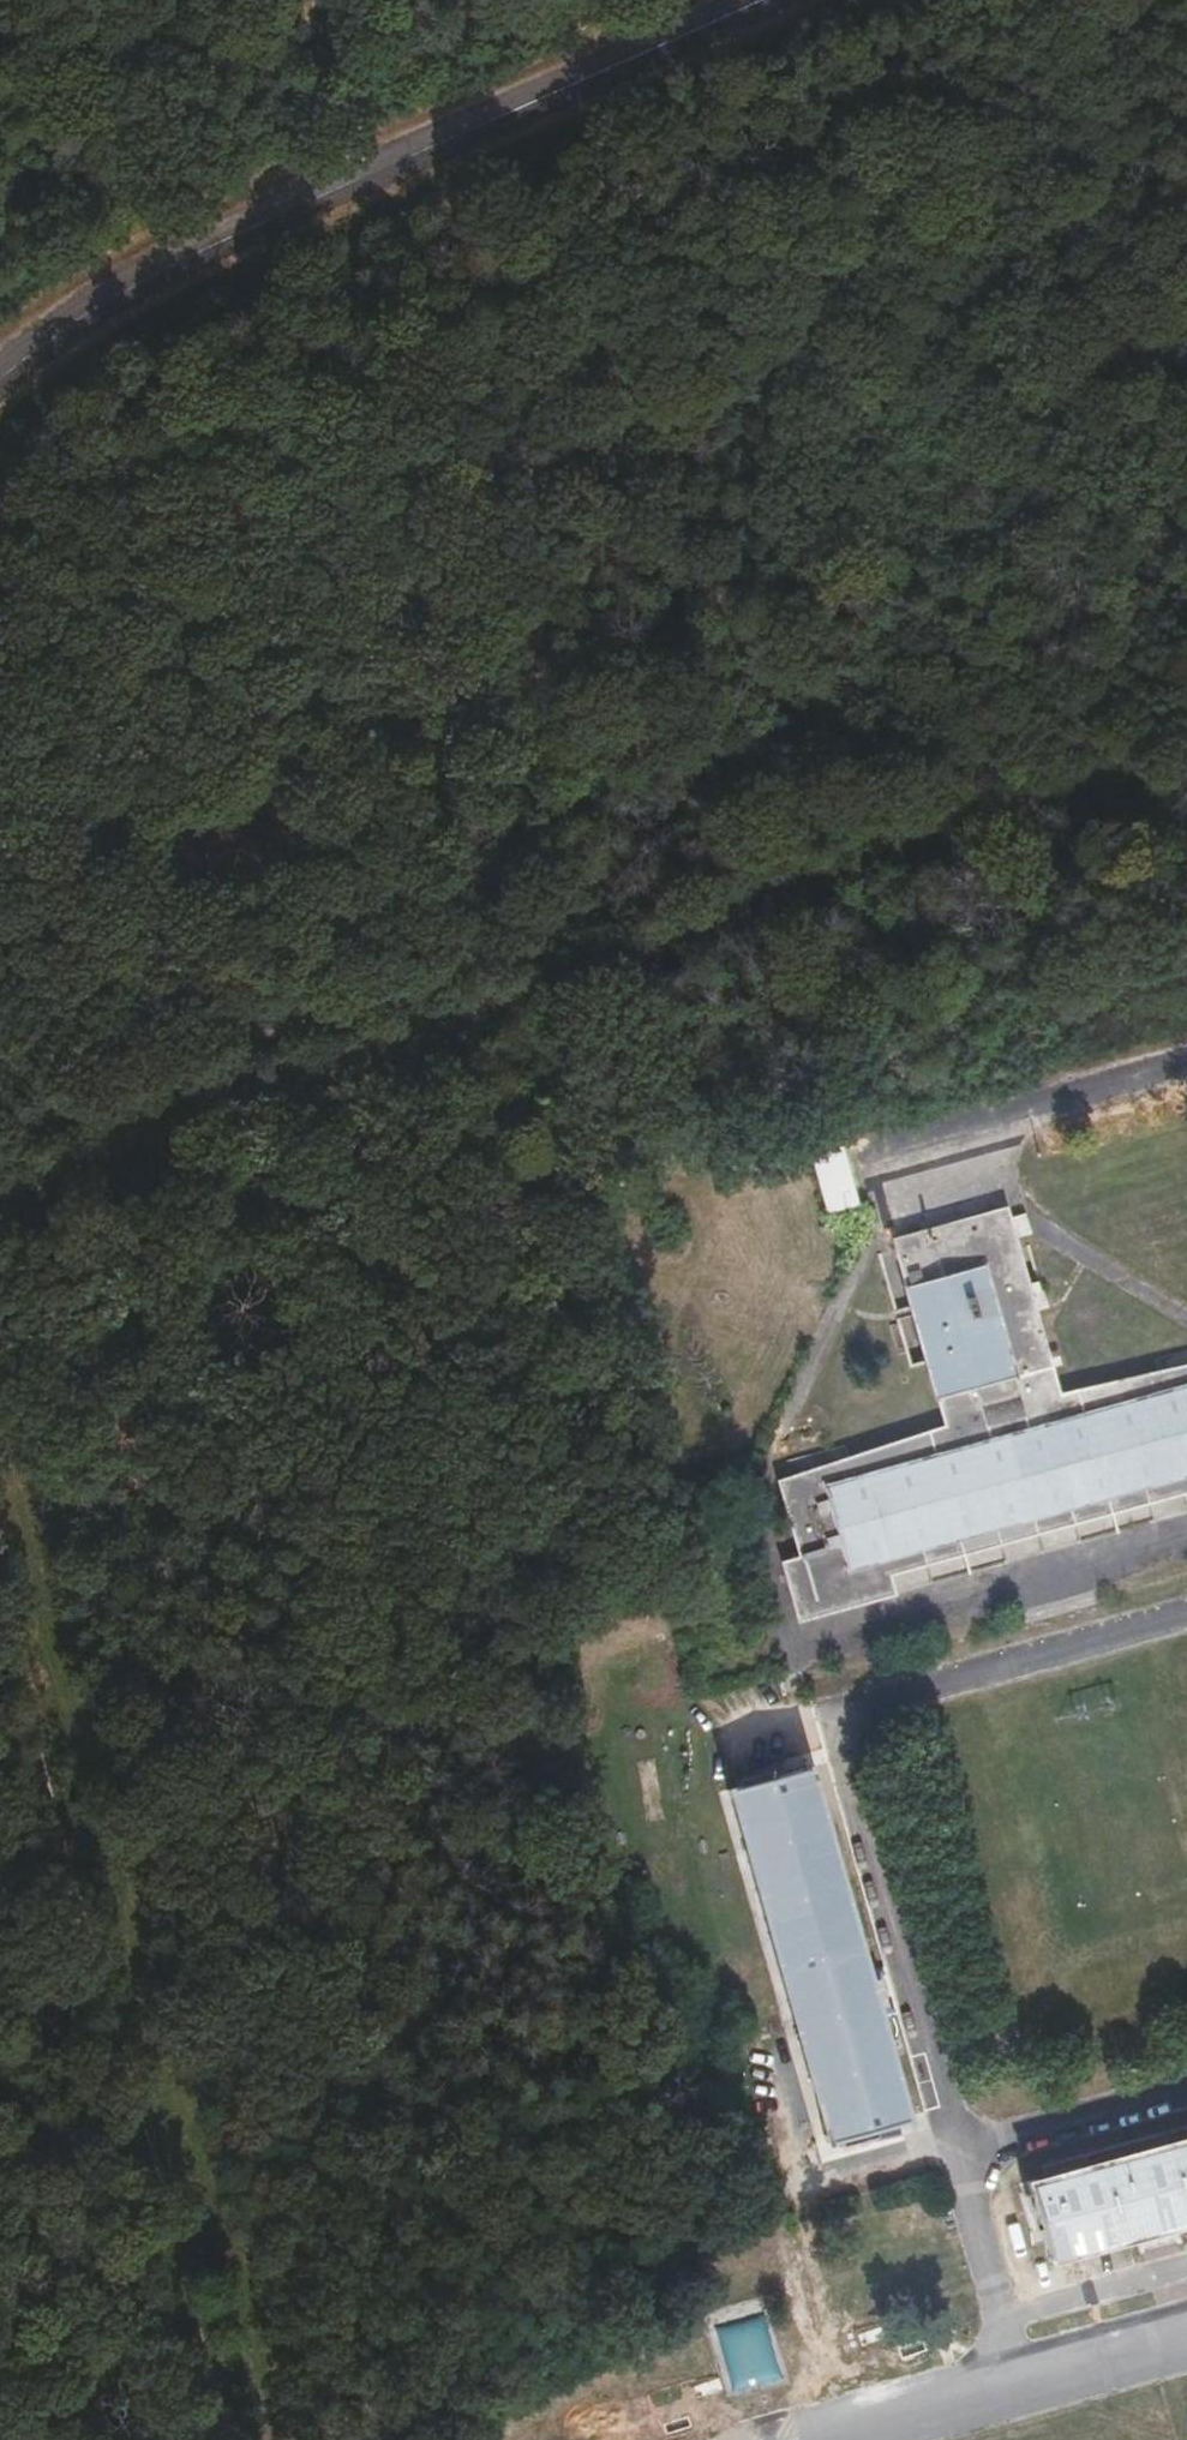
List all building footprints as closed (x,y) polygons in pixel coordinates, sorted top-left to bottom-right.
[(842,1149),(811,1159),(827,1216),(859,1207),(842,1149)] [(935,1210),(966,1206),(962,1174),(931,1178),(935,1210)] [(1063,1407),(1009,1208),(893,1239),(947,1437),(778,1481),(799,1560),(780,1566),(798,1627),(895,1598),(891,1586),(1186,1509),(1186,1512),(1186,1374),(1063,1407)] [(808,1785),(723,1809),(823,2161),(909,2136),(808,1785)] [(1023,2203),(1048,2293),(1186,2255),(1186,2158),(1023,2203)]
